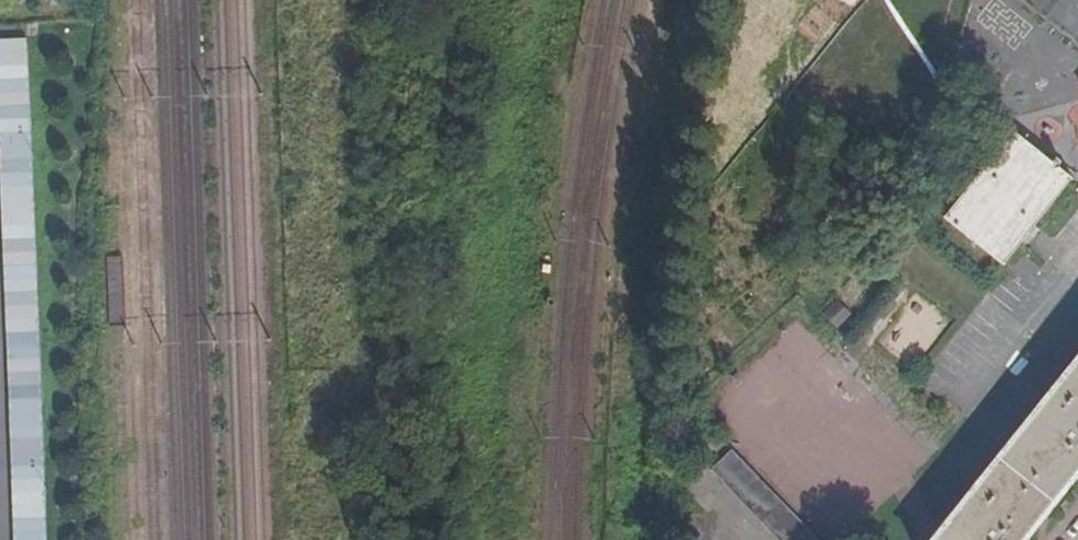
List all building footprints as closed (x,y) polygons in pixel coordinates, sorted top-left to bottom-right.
[(950,221),(1009,268),(1076,183),(1018,135),(950,221)] [(941,539),(1029,539),(1077,477),(1077,366),(941,539)] [(734,443),(713,463),(788,539),(829,539),(734,443)]
